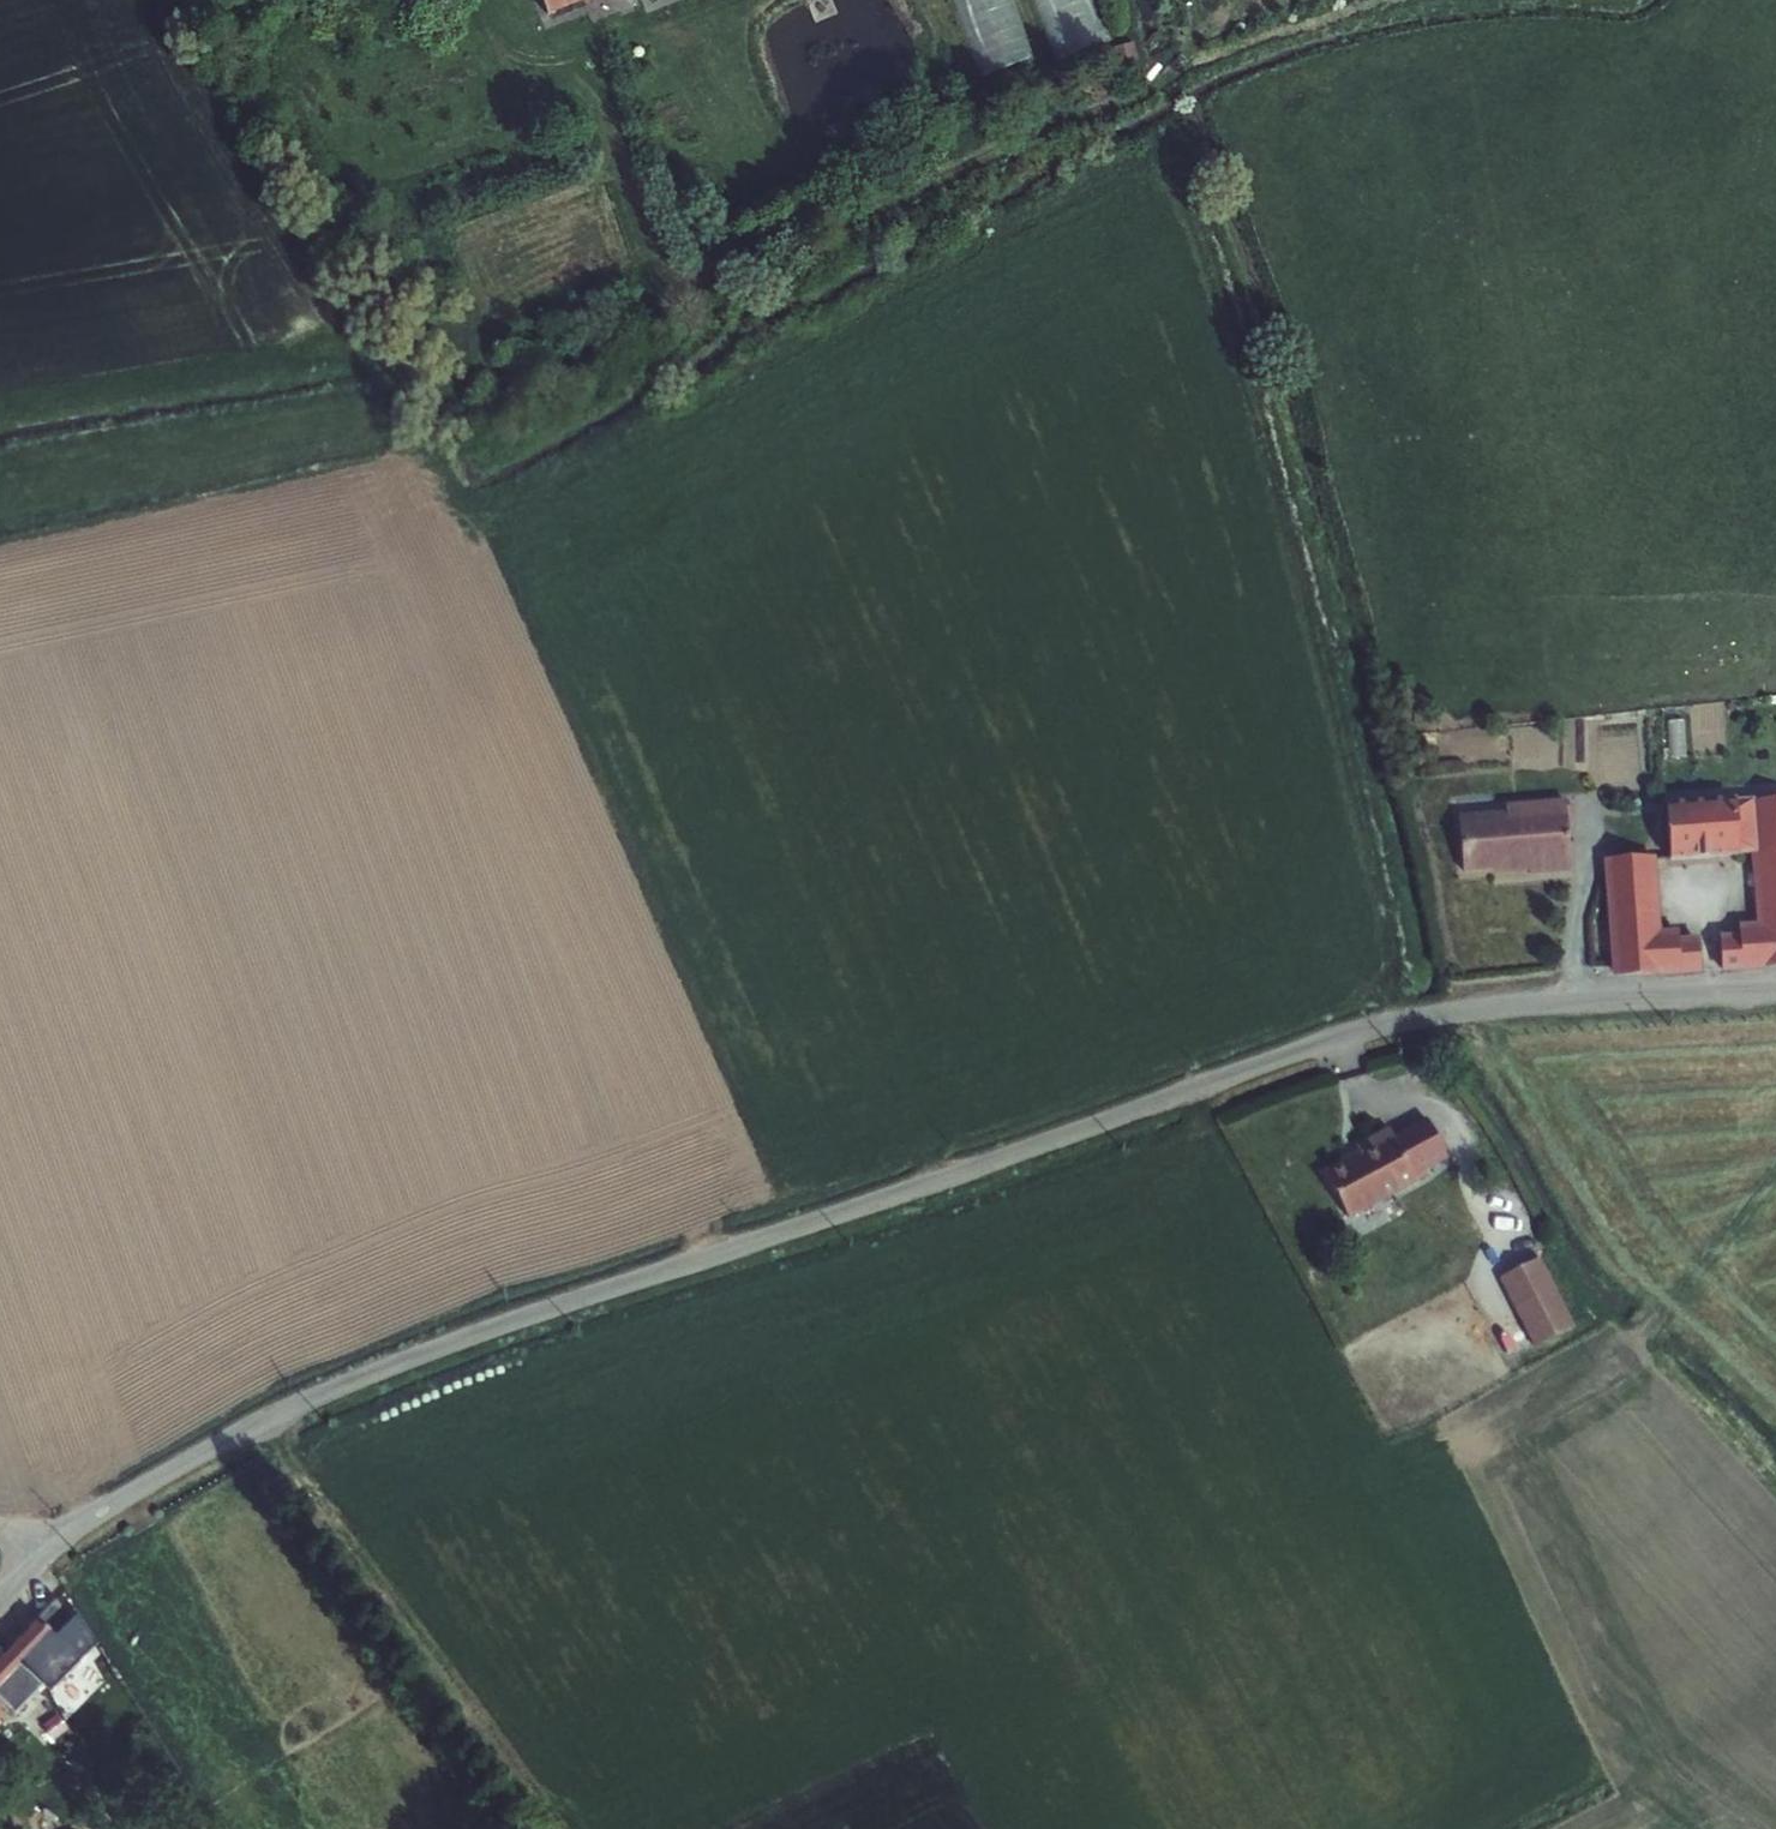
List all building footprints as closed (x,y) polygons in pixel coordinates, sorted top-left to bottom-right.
[(544,15),(581,0),(538,0),(544,15)] [(984,74),(1039,56),(1022,0),(961,0),(984,74)] [(1059,56),(1108,42),(1096,0),(1043,0),(1059,56)] [(1706,977),(1775,972),(1775,809),(1731,809),(1730,805),(1654,808),(1658,865),(1738,863),(1741,937),(1720,938),(1720,947),(1704,947),(1706,977)] [(1559,874),(1553,806),(1506,810),(1507,817),(1493,819),(1446,823),(1450,876),(1516,871),(1517,878),(1559,874)] [(1506,810),(1492,811),(1493,819),(1507,817),(1506,810)] [(1573,928),(1577,985),(1584,984),(1605,983),(1685,978),(1683,948),(1661,948),(1661,939),(1636,940),(1628,866),(1600,868),(1587,870),(1593,927),(1588,928),(1573,928)] [(1358,1143),(1323,1163),(1346,1206),(1414,1169),(1411,1162),(1444,1144),(1424,1106),(1391,1124),(1386,1115),(1352,1133),(1358,1143)] [(1535,1343),(1576,1324),(1544,1252),(1502,1271),(1535,1343)] [(34,1676),(37,1682),(78,1642),(60,1625),(70,1614),(53,1598),(4,1647),(34,1676)] [(0,1651),(0,1710),(3,1707),(8,1711),(32,1687),(37,1682),(34,1676),(4,1647),(0,1651)] [(37,1682),(8,1711),(9,1713),(38,1684),(37,1682)]
